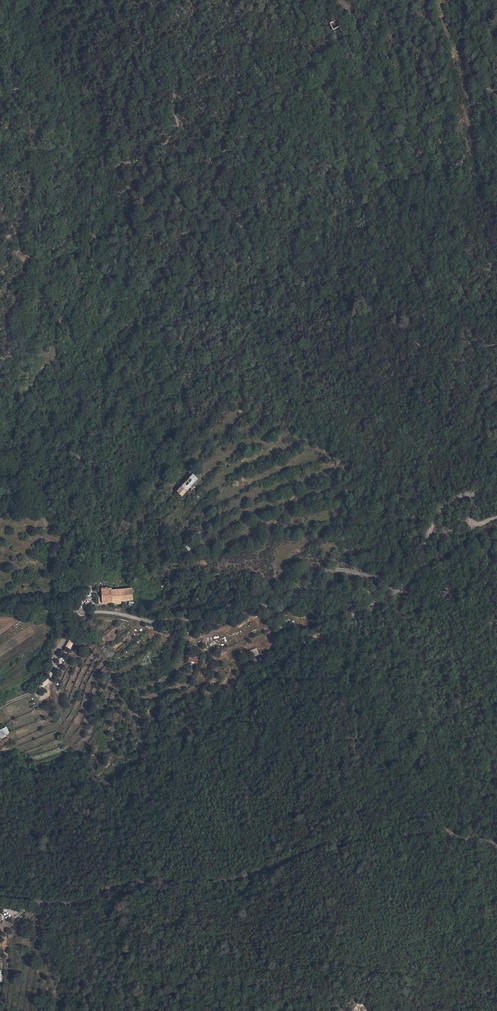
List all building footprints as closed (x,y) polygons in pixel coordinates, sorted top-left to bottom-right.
[(341,25),(344,31),(350,27),(341,12),(339,13),(341,16),(331,22),(334,29),(341,25)] [(199,478),(193,473),(178,490),(183,495),(199,478)] [(208,535),(200,526),(191,535),(199,543),(208,535)] [(197,545),(193,541),(188,545),(192,549),(197,545)] [(150,606),(151,593),(130,592),(130,589),(120,588),(120,595),(119,603),(129,604),(129,601),(139,602),(138,605),(150,606)] [(263,620),(258,623),(261,629),(267,626),(263,620)] [(251,659),(259,656),(256,648),(248,651),(251,659)] [(190,656),(188,662),(197,664),(198,658),(190,656)] [(0,730),(0,738),(10,733),(6,726),(0,730)]
